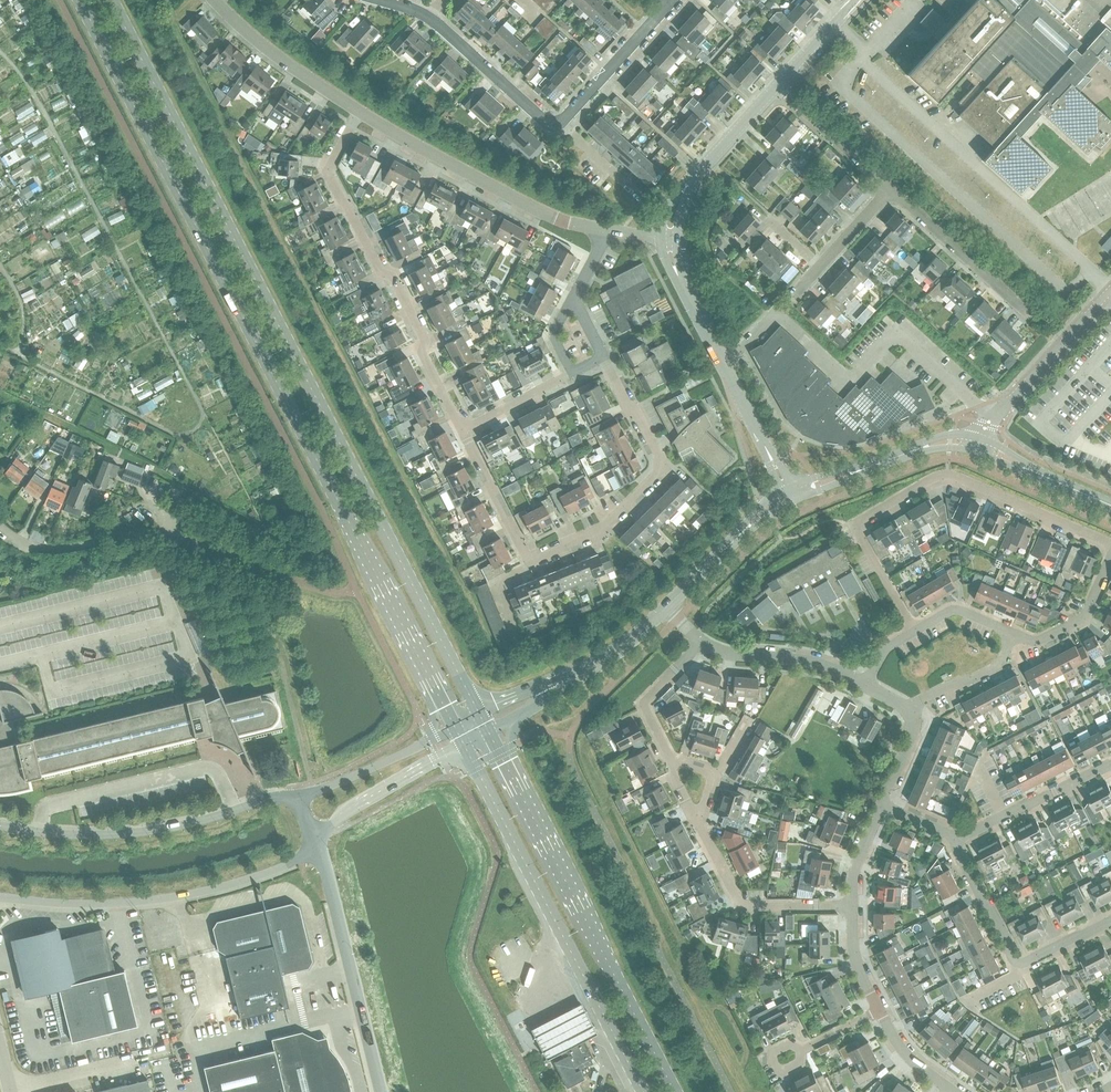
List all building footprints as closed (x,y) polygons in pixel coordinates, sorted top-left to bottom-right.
[(323,30),(337,14),(331,9),(335,5),(330,0),(310,0),(304,7),(318,19),(315,23),(323,30)] [(467,24),(477,12),(481,7),(473,0),(468,0),(453,17),(458,21),(461,18),(467,24)] [(485,4),(490,9),(499,0),(488,0),(485,4)] [(543,10),(552,0),(542,0),(537,5),(543,10)] [(552,0),(543,10),(547,14),(556,5),(552,0)] [(595,0),(587,0),(580,7),(575,13),(579,16),(584,11),(590,17),(601,5),(604,2),(602,0),(598,0),(597,1),(595,0)] [(729,0),(712,0),(711,1),(716,7),(712,11),(725,23),(729,18),(724,13),(733,4),(729,0)] [(795,7),(811,21),(813,19),(811,17),(818,9),(813,5),(817,0),(793,0),(791,2),(795,7)] [(925,91),(937,102),(962,74),(974,85),(958,103),(965,109),(959,115),(994,148),(983,161),(1019,194),(1028,185),(1032,188),(1031,189),(1032,190),(1052,168),(1018,138),(1041,113),(1086,154),(1094,145),(1098,148),(1097,149),(1098,149),(1110,135),(1110,121),(1073,87),(1076,83),(1083,88),(1092,78),(1083,76),(1098,59),(1110,70),(1110,0),(936,0),(952,14),(933,35),(939,41),(908,75),(919,86),(925,91)] [(594,20),(600,26),(611,15),(615,11),(610,7),(607,11),(601,5),(590,17),(585,22),(589,25),(594,20)] [(774,14),(779,19),(791,29),(795,24),(800,29),(806,21),(809,23),(811,21),(795,7),(787,16),(781,11),(776,12),(774,14)] [(512,15),(515,12),(510,8),(507,11),(510,13),(504,20),(506,22),(512,15)] [(685,19),(701,34),(705,37),(714,27),(713,26),(717,22),(706,11),(701,16),(697,11),(690,19),(687,17),(685,19)] [(471,28),(477,33),(488,22),(477,12),(467,24),(463,27),(468,31),(471,28)] [(621,16),(617,20),(611,15),(600,26),(596,30),(608,40),(612,35),(621,24),(622,25),(625,21),(621,16)] [(192,28),(206,43),(217,32),(202,17),(198,21),(193,16),(182,26),(188,32),(192,28)] [(549,32),(544,38),(546,40),(556,29),(544,17),(539,23),(549,32)] [(557,22),(567,31),(570,27),(560,18),(557,22)] [(700,42),(697,39),(701,34),(685,19),(683,21),(686,24),(679,31),(683,36),(679,40),(697,57),(702,52),(696,46),(700,42)] [(778,26),(769,36),(784,50),(786,48),(784,46),(791,38),(786,34),(791,29),(779,19),(775,24),(778,26)] [(350,43),(361,53),(379,33),(365,21),(353,33),(349,29),(336,43),(344,49),(350,43)] [(485,46),(488,43),(487,43),(501,28),(498,25),(494,28),(488,22),(477,33),(474,37),(485,46)] [(534,29),(544,38),(549,32),(539,23),(534,29)] [(495,43),(501,48),(512,37),(502,28),(501,28),(487,43),(488,43),(492,47),(495,43)] [(560,31),(550,42),(554,45),(564,34),(560,31)] [(405,51),(419,63),(431,49),(413,33),(406,41),(401,37),(391,48),(400,56),(405,51)] [(757,43),(752,48),(764,59),(768,53),(773,58),(780,49),(783,52),(784,50),(769,36),(760,46),(757,43)] [(505,52),(511,58),(522,46),(512,37),(501,48),(498,52),(502,56),(505,52)] [(579,42),(583,46),(593,55),(598,50),(584,37),(579,42)] [(661,47),(659,49),(674,63),(683,53),(693,62),(697,57),(679,40),(675,45),(670,41),(663,49),(661,47)] [(554,45),(550,42),(546,47),(550,50),(554,45)] [(218,47),(205,62),(211,68),(219,58),(224,62),(220,66),(232,76),(235,72),(246,58),(229,44),(223,51),(218,47)] [(522,46),(511,58),(508,61),(512,65),(515,62),(522,67),(532,56),(522,46)] [(751,56),(742,66),(757,80),(759,77),(757,75),(764,67),(759,63),(764,59),(752,48),(748,52),(751,56)] [(579,49),(570,60),(581,70),(585,74),(589,70),(585,67),(591,60),(579,49)] [(657,65),(653,69),(664,80),(669,75),(666,72),(674,63),(659,49),(657,51),(659,53),(652,60),(657,65)] [(443,80),(454,90),(467,75),(448,58),(435,72),(436,72),(427,81),(436,89),(443,80)] [(537,68),(541,64),(536,59),(532,63),(537,68)] [(570,60),(560,70),(572,81),(576,84),(579,80),(576,76),(581,70),(570,60)] [(527,78),(537,68),(532,63),(532,64),(522,74),(527,78)] [(234,84),(227,95),(233,100),(241,90),(247,94),(252,88),(262,96),(272,83),(274,81),(272,80),(262,72),(263,71),(256,66),(252,72),(247,68),(234,84)] [(757,80),(742,66),(733,75),(730,72),(725,77),(737,88),(741,83),(746,87),(753,79),(756,81),(757,80)] [(634,76),(632,77),(648,92),(653,86),(659,92),(668,83),(664,80),(653,69),(648,74),(643,70),(636,78),(634,76)] [(560,70),(551,80),(562,91),(566,94),(570,90),(566,87),(572,81),(560,70)] [(562,91),(551,80),(546,76),(536,87),(541,92),(542,91),(553,101),(552,102),(556,105),(560,100),(557,97),(562,91)] [(632,82),(625,90),(630,94),(625,98),(637,109),(642,104),(651,95),(648,92),(632,77),(630,80),(632,82)] [(719,85),(710,95),(725,109),(727,106),(725,104),(732,97),(727,93),(732,88),(720,77),(716,82),(719,85)] [(921,95),(925,91),(919,86),(916,91),(921,95)] [(279,124),(285,115),(296,98),(285,91),(278,102),(272,98),(262,113),(279,124)] [(698,102),(694,107),(706,117),(710,113),(714,117),(721,109),(723,111),(725,109),(710,95),(707,92),(698,102)] [(471,110),(488,125),(503,108),(487,93),(481,99),(476,94),(464,107),(470,112),(471,110)] [(227,95),(220,104),(224,107),(231,98),(227,95)] [(612,102),(623,112),(628,107),(616,97),(612,102)] [(296,98),(285,115),(291,119),(289,122),(290,123),(286,129),(296,135),(306,120),(300,117),(308,105),(296,98)] [(17,109),(22,119),(39,110),(34,100),(17,109)] [(656,101),(652,105),(658,111),(662,106),(656,101)] [(692,115),(684,124),(699,139),(701,137),(699,135),(706,127),(701,123),(706,117),(694,107),(689,102),(684,107),(692,115)] [(652,117),(657,111),(649,103),(644,109),(652,117)] [(628,107),(623,112),(628,117),(633,112),(628,107)] [(321,138),(332,121),(320,114),(313,125),(308,121),(299,135),(308,141),(311,136),(313,138),(315,134),(321,138)] [(593,141),(595,142),(610,127),(614,123),(605,115),(601,119),(600,118),(594,115),(591,123),(593,125),(588,131),(596,138),(593,141)] [(782,117),(773,127),(787,140),(796,130),(782,117)] [(638,125),(643,129),(648,124),(642,119),(638,125)] [(610,127),(595,142),(597,144),(600,142),(607,149),(619,136),(623,132),(614,123),(610,127)] [(648,124),(643,129),(648,134),(653,129),(648,124)] [(674,125),(665,135),(679,147),(683,143),(687,147),(695,139),(697,141),(699,139),(684,124),(679,130),(674,125)] [(775,148),(770,154),(780,163),(785,157),(777,150),(783,145),(789,151),(794,146),(787,140),(773,127),(763,138),(775,148)] [(514,141),(530,156),(541,143),(525,128),(518,136),(510,129),(501,139),(509,147),(514,141)] [(19,142),(27,137),(23,131),(16,136),(19,142)] [(929,133),(924,146),(931,148),(935,135),(929,133)] [(613,158),(615,160),(629,145),(619,136),(607,149),(615,156),(613,158)] [(657,143),(662,148),(667,143),(661,138),(657,143)] [(352,170),(365,177),(364,180),(370,183),(381,163),(368,156),(372,148),(358,141),(350,157),(357,161),(352,170)] [(246,143),(244,146),(250,151),(251,149),(253,151),(255,148),(246,143)] [(667,143),(662,148),(674,158),(678,154),(667,143)] [(619,159),(627,166),(641,151),(637,147),(634,150),(629,145),(615,160),(617,162),(619,159)] [(806,156),(812,161),(821,151),(816,146),(806,156)] [(14,151),(7,155),(10,161),(18,157),(14,151)] [(633,176),(635,178),(649,162),(643,157),(645,154),(641,151),(627,166),(635,174),(633,176)] [(270,164),(272,164),(280,165),(279,174),(297,176),(298,162),(301,162),(302,155),(271,152),(270,164)] [(764,159),(754,169),(768,182),(778,172),(775,169),(780,163),(770,154),(765,159),(764,159)] [(649,162),(635,178),(637,180),(639,177),(647,185),(659,172),(654,168),(660,162),(654,157),(649,162)] [(392,180),(399,183),(407,167),(394,160),(388,172),(381,168),(372,184),(384,190),(388,184),(389,185),(392,180)] [(407,167),(399,183),(405,187),(403,192),(404,193),(401,199),(413,205),(421,190),(414,186),(421,174),(407,167)] [(768,182),(754,169),(745,179),(759,192),(768,182)] [(803,174),(798,179),(806,185),(810,180),(803,174)] [(826,187),(818,196),(832,210),(837,205),(841,201),(847,207),(857,196),(862,191),(845,176),(831,191),(826,187)] [(301,198),(304,203),(322,194),(316,182),(304,188),(301,183),(287,190),(292,200),(297,197),(298,199),(301,198)] [(426,201),(436,206),(446,188),(436,182),(431,191),(425,188),(416,206),(422,209),(426,201)] [(20,189),(26,201),(38,195),(31,183),(20,189)] [(443,220),(449,223),(458,206),(452,203),(457,194),(446,188),(436,206),(443,210),(440,215),(444,217),(443,220)] [(128,192),(120,196),(126,207),(134,203),(128,192)] [(300,215),(305,225),(319,218),(316,212),(328,206),(322,194),(304,203),(301,205),(305,213),(300,215)] [(784,196),(774,207),(779,212),(789,201),(784,196)] [(815,203),(804,214),(807,217),(810,219),(810,220),(824,232),(827,229),(835,221),(829,216),(828,215),(832,210),(818,196),(813,201),(815,203)] [(465,220),(471,223),(480,206),(469,200),(464,210),(458,206),(449,223),(455,227),(457,224),(462,226),(465,220)] [(789,201),(779,212),(785,216),(790,221),(794,217),(800,210),(789,201)] [(485,239),(486,238),(493,225),(487,222),(492,213),(480,206),(471,223),(478,227),(474,233),(485,239)] [(114,224),(127,217),(123,209),(109,216),(114,224)] [(412,213),(407,216),(411,224),(419,220),(412,213)] [(891,230),(886,235),(896,245),(898,247),(904,241),(899,236),(909,226),(895,213),(885,224),(891,230)] [(733,230),(750,246),(760,234),(753,228),(758,223),(747,214),(733,230)] [(321,232),(324,238),(342,229),(336,217),(324,223),(321,217),(319,218),(305,225),(310,235),(317,232),(318,233),(321,232)] [(499,238),(506,242),(516,225),(504,219),(500,226),(494,222),(493,225),(486,238),(496,244),(499,238)] [(806,224),(800,231),(804,235),(814,244),(824,232),(810,220),(806,224)] [(385,239),(390,250),(407,242),(404,236),(410,233),(405,222),(391,229),(394,235),(385,239)] [(88,242),(104,231),(98,223),(83,234),(88,242)] [(516,225),(506,242),(514,246),(511,252),(521,257),(530,241),(524,238),(527,231),(516,225)] [(320,250),(325,259),(339,252),(336,247),(348,240),(342,229),(324,238),(327,243),(324,245),(325,247),(320,250)] [(66,232),(52,239),(56,246),(70,239),(66,232)] [(748,248),(764,262),(776,249),(760,234),(750,246),(748,248)] [(875,236),(866,246),(879,258),(883,262),(887,257),(883,253),(888,248),(891,250),(896,245),(886,235),(881,241),(875,236)] [(1103,245),(1110,253),(1110,237),(1103,245)] [(407,242),(390,250),(396,261),(405,256),(408,262),(421,255),(416,245),(417,245),(417,244),(416,244),(413,239),(414,239),(414,238),(407,242)] [(556,252),(552,260),(569,269),(575,257),(568,253),(571,247),(556,239),(550,249),(556,252)] [(33,249),(37,258),(52,251),(47,242),(33,249)] [(859,259),(854,265),(868,278),(873,272),(869,268),(879,258),(866,246),(856,256),(859,259)] [(776,249),(764,262),(784,280),(788,275),(784,271),(792,263),(776,249)] [(339,267),(342,273),(360,264),(354,252),(342,258),(339,252),(325,259),(330,269),(334,267),(335,269),(339,267)] [(911,257),(917,262),(922,257),(917,252),(911,257)] [(409,274),(414,284),(431,276),(427,270),(434,267),(428,256),(415,263),(418,269),(409,274)] [(932,282),(946,267),(935,257),(926,267),(920,262),(910,273),(921,283),(926,277),(932,282)] [(536,271),(534,273),(553,283),(556,277),(563,280),(569,269),(552,260),(548,267),(544,265),(540,273),(536,271)] [(909,266),(912,270),(918,263),(914,260),(909,266)] [(606,303),(610,311),(621,333),(634,326),(629,315),(634,312),(634,311),(660,297),(653,284),(649,276),(642,262),(613,277),(617,285),(606,291),(600,294),(604,304),(606,303)] [(343,282),(338,285),(343,295),(357,288),(354,282),(366,276),(360,264),(342,273),(339,275),(342,280),(343,282)] [(846,268),(836,279),(854,296),(864,285),(868,289),(873,283),(870,280),(868,278),(854,265),(849,270),(846,268)] [(530,271),(527,277),(530,278),(536,281),(533,285),(537,287),(533,295),(550,304),(556,292),(549,288),(553,283),(534,273),(533,272),(530,271)] [(431,276),(414,284),(420,295),(427,292),(430,298),(445,289),(437,273),(431,276)] [(945,294),(950,299),(964,284),(955,275),(947,284),(942,279),(928,294),(933,298),(937,295),(941,298),(945,294)] [(829,292),(824,298),(841,313),(846,308),(840,302),(845,296),(850,300),(854,296),(836,279),(826,289),(829,292)] [(493,282),(490,287),(498,291),(500,287),(493,282)] [(964,284),(950,299),(956,304),(952,308),(956,312),(954,314),(956,316),(950,323),(953,326),(971,306),(966,301),(974,292),(964,284)] [(34,287),(23,293),(28,302),(39,296),(34,287)] [(326,298),(331,296),(327,287),(322,290),(326,298)] [(356,316),(367,311),(386,301),(380,289),(364,297),(360,289),(346,296),(356,316)] [(427,309),(433,320),(452,310),(458,307),(455,302),(453,302),(447,291),(433,298),(437,304),(427,309)] [(550,304),(533,295),(529,302),(523,299),(518,309),(534,318),(537,312),(544,316),(550,304)] [(841,313),(824,298),(819,302),(816,300),(806,311),(820,324),(831,313),(836,318),(841,313)] [(386,301),(367,311),(370,317),(359,322),(366,336),(381,329),(377,321),(392,313),(386,301)] [(983,301),(974,311),(971,315),(977,321),(973,325),(983,334),(996,320),(991,315),(995,311),(983,301)] [(448,326),(452,333),(466,326),(468,325),(461,314),(464,312),(461,305),(458,307),(452,310),(433,320),(438,331),(448,326)] [(506,311),(508,315),(515,312),(512,307),(506,311)] [(75,324),(85,321),(82,311),(71,314),(75,324)] [(848,327),(844,333),(848,337),(853,331),(850,328),(855,321),(843,312),(838,319),(848,327)] [(498,317),(501,323),(508,319),(505,313),(498,317)] [(1020,350),(1026,344),(1023,341),(1023,340),(1011,329),(1012,327),(1004,319),(990,334),(996,339),(994,341),(1010,355),(1017,347),(1020,350)] [(478,334),(487,330),(482,320),(474,324),(478,334)] [(445,344),(451,356),(468,347),(465,341),(471,338),(466,326),(452,333),(455,339),(445,344)] [(755,353),(769,365),(793,338),(780,326),(759,348),(755,353)] [(75,332),(79,339),(85,336),(81,328),(75,332)] [(384,343),(388,350),(406,341),(400,329),(391,333),(388,328),(374,335),(380,345),(384,343)] [(632,368),(636,374),(641,371),(642,375),(639,377),(646,391),(667,380),(663,371),(679,363),(667,341),(648,351),(644,342),(643,342),(639,333),(620,343),(624,352),(622,353),(629,367),(637,364),(637,365),(632,368)] [(833,340),(841,347),(847,340),(839,333),(833,340)] [(535,349),(528,353),(538,372),(550,365),(544,355),(550,352),(542,336),(536,339),(537,342),(532,344),(535,349)] [(806,431),(807,429),(826,409),(838,395),(826,384),(830,379),(803,355),(807,351),(793,338),(769,365),(765,369),(778,381),(774,386),(787,398),(783,402),(796,414),(792,419),(806,431)] [(470,369),(481,363),(484,362),(478,351),(472,354),(468,347),(451,356),(457,368),(467,363),(470,369)] [(538,372),(528,353),(521,356),(519,351),(514,354),(513,352),(507,355),(515,370),(520,367),(526,378),(538,372)] [(1010,367),(1018,359),(1012,354),(1005,362),(1010,367)] [(394,356),(376,365),(379,372),(384,369),(387,374),(390,381),(396,378),(413,369),(407,357),(397,362),(394,356)] [(468,394),(484,385),(491,382),(481,363),(470,369),(464,372),(467,378),(464,380),(465,382),(463,383),(468,394)] [(679,372),(683,380),(697,373),(693,365),(679,372)] [(367,367),(360,370),(366,382),(372,379),(367,367)] [(413,369),(396,378),(399,384),(391,389),(390,392),(394,401),(412,392),(409,385),(419,380),(413,369)] [(892,371),(880,384),(880,385),(905,409),(911,414),(928,405),(921,389),(914,392),(892,371)] [(172,373),(155,383),(159,390),(176,380),(172,373)] [(698,373),(683,381),(687,389),(702,381),(698,373)] [(135,393),(143,390),(141,384),(150,381),(148,375),(131,379),(135,393)] [(880,385),(871,376),(859,390),(888,417),(893,422),(905,409),(880,385)] [(484,385),(468,394),(474,404),(479,401),(482,407),(499,399),(494,388),(491,382),(484,385)] [(579,409),(587,405),(604,396),(598,385),(589,390),(586,384),(570,392),(579,409)] [(876,430),(888,417),(859,390),(855,386),(842,399),(870,425),(876,430)] [(158,404),(168,397),(165,391),(154,397),(158,404)] [(676,396),(655,407),(664,423),(673,440),(673,441),(679,452),(690,445),(718,473),(733,458),(706,430),(711,425),(704,413),(701,415),(695,404),(684,410),(680,402),(686,399),(683,393),(677,396),(676,396)] [(405,421),(416,416),(433,407),(427,396),(417,401),(414,394),(393,405),(397,413),(400,411),(405,421)] [(704,397),(708,412),(714,411),(716,419),(723,417),(717,394),(704,397)] [(858,439),(870,425),(842,399),(838,395),(826,409),(856,436),(858,439)] [(604,396),(587,405),(590,411),(582,415),(588,426),(604,418),(600,412),(610,407),(604,396)] [(140,405),(144,413),(158,406),(153,397),(140,405)] [(556,397),(548,401),(558,420),(566,416),(556,397)] [(376,407),(378,412),(385,408),(383,403),(376,407)] [(415,439),(417,438),(432,430),(429,423),(438,418),(433,407),(416,416),(419,422),(412,425),(415,430),(411,432),(415,439)] [(540,408),(529,413),(538,430),(544,427),(547,433),(560,426),(553,413),(545,417),(540,408)] [(841,438),(856,436),(826,409),(807,429),(823,436),(841,438)] [(538,430),(529,413),(518,419),(523,428),(516,432),(524,447),(536,442),(532,434),(538,430)] [(594,434),(601,445),(624,433),(618,422),(608,427),(605,421),(591,428),(594,434)] [(503,426),(493,432),(501,449),(508,445),(511,451),(521,446),(515,433),(509,436),(503,426)] [(110,437),(117,440),(120,433),(113,430),(110,437)] [(431,446),(434,451),(451,443),(445,432),(436,436),(432,430),(417,438),(423,450),(431,446)] [(579,431),(569,436),(575,445),(584,440),(579,431)] [(505,455),(501,449),(493,432),(482,438),(485,443),(479,446),(490,468),(500,462),(498,459),(505,455)] [(606,457),(612,454),(630,445),(624,433),(601,445),(606,457)] [(49,449),(63,455),(69,442),(58,437),(49,449)] [(570,440),(554,447),(557,455),(573,448),(570,440)] [(431,460),(437,472),(450,465),(447,458),(457,454),(451,443),(434,451),(437,457),(431,460)] [(612,454),(618,465),(635,456),(630,445),(612,454)] [(578,453),(570,456),(574,469),(581,467),(578,453)] [(635,456),(618,465),(611,469),(620,487),(628,483),(625,476),(641,467),(635,456)] [(580,459),(585,468),(589,466),(589,465),(585,457),(580,459)] [(5,473),(18,483),(29,468),(16,458),(5,473)] [(540,459),(531,464),(534,469),(543,465),(540,459)] [(595,463),(598,469),(606,465),(604,459),(595,463)] [(109,480),(108,480),(110,474),(115,476),(119,466),(103,460),(94,486),(104,490),(105,488),(107,489),(110,487),(111,484),(111,482),(109,480)] [(125,469),(121,479),(138,485),(142,475),(144,468),(128,462),(125,469)] [(449,481),(452,487),(469,478),(463,467),(454,472),(450,465),(437,472),(443,484),(449,481)] [(24,488),(38,498),(49,483),(42,478),(45,474),(38,469),(24,488)] [(432,474),(421,479),(425,488),(437,483),(432,474)] [(575,489),(570,491),(579,508),(590,503),(588,499),(594,496),(583,474),(571,480),(575,489)] [(590,479),(600,498),(605,495),(602,488),(596,476),(590,479)] [(449,496),(455,508),(469,501),(465,494),(475,489),(469,478),(452,487),(455,492),(449,496)] [(702,490),(690,478),(685,483),(680,478),(671,487),(685,501),(691,507),(696,502),(692,499),(702,490)] [(81,509),(91,484),(80,479),(77,487),(74,486),(64,510),(80,517),(83,510),(81,509)] [(69,486),(63,483),(55,480),(44,503),(59,510),(69,486)] [(503,485),(506,495),(523,490),(520,480),(503,485)] [(271,488),(276,496),(285,490),(279,482),(271,488)] [(579,508),(570,491),(564,494),(561,489),(557,487),(549,492),(561,515),(567,512),(568,514),(579,508)] [(671,487),(663,496),(676,509),(685,501),(671,487)] [(425,499),(430,509),(442,503),(438,493),(425,499)] [(663,496),(654,504),(667,518),(676,509),(663,496)] [(961,503),(946,497),(949,514),(963,521),(960,527),(968,531),(971,524),(979,505),(963,498),(961,503)] [(539,507),(533,510),(542,527),(553,522),(552,521),(558,518),(548,498),(537,503),(539,507)] [(930,499),(918,506),(928,522),(935,518),(939,525),(948,520),(945,503),(935,509),(930,499)] [(463,526),(464,525),(470,522),(487,513),(482,502),(472,507),(469,501),(455,508),(461,520),(460,520),(463,526)] [(654,504),(646,512),(659,526),(667,518),(654,504)] [(918,506),(907,513),(913,522),(907,525),(915,539),(919,546),(922,544),(918,537),(925,533),(932,529),(928,522),(918,506)] [(542,527),(533,510),(527,513),(525,510),(514,515),(524,535),(530,532),(531,533),(542,527)] [(999,535),(1007,517),(993,511),(991,516),(984,514),(975,536),(984,540),(988,530),(999,535)] [(646,512),(637,521),(657,541),(661,536),(655,530),(659,526),(646,512)] [(704,512),(700,516),(705,522),(709,518),(704,512)] [(470,544),(473,543),(487,536),(484,529),(493,524),(487,513),(470,522),(464,525),(467,531),(464,532),(470,544)] [(705,522),(700,516),(696,520),(701,525),(705,522)] [(896,519),(884,526),(894,543),(898,550),(905,546),(915,539),(907,525),(901,529),(896,519)] [(637,521),(628,529),(642,543),(647,548),(651,544),(652,545),(657,541),(637,521)] [(1026,548),(1034,529),(1020,522),(1017,528),(1011,526),(1002,545),(1016,551),(1018,545),(1026,548)] [(894,543),(884,526),(873,533),(878,542),(872,546),(881,560),(891,553),(887,547),(894,543)] [(45,542),(48,532),(40,529),(37,540),(45,542)] [(642,543),(628,529),(620,538),(638,557),(643,553),(638,547),(642,543)] [(687,529),(683,533),(688,539),(692,535),(687,529)] [(688,539),(683,533),(679,537),(684,542),(688,539)] [(1040,557),(1055,563),(1063,545),(1050,539),(1051,536),(1048,535),(1046,539),(1040,536),(1032,555),(1039,558),(1040,557)] [(486,552),(488,558),(506,549),(500,538),(490,543),(487,536),(473,543),(479,555),(486,552)] [(928,542),(920,546),(923,553),(932,549),(928,542)] [(838,543),(767,583),(769,586),(754,598),(749,603),(753,607),(750,610),(747,606),(736,615),(736,620),(745,626),(756,617),(762,625),(780,610),(776,605),(781,601),(779,599),(785,596),(787,599),(789,597),(799,615),(814,607),(812,605),(820,600),(824,607),(838,598),(837,596),(844,592),(848,598),(862,590),(841,553),(843,552),(838,543)] [(1073,568),(1090,576),(1097,559),(1083,553),(1085,551),(1073,545),(1062,569),(1071,573),(1073,568)] [(669,546),(666,550),(671,555),(675,552),(669,546)] [(967,547),(961,552),(967,558),(972,553),(967,547)] [(506,549),(488,558),(491,563),(481,568),(487,580),(505,571),(502,565),(511,560),(506,549)] [(671,555),(666,550),(662,554),(667,559),(671,555)] [(598,554),(587,558),(596,581),(600,579),(599,576),(614,570),(607,555),(599,558),(598,554)] [(952,556),(953,564),(961,564),(960,555),(952,556)] [(1004,567),(1006,560),(998,557),(995,565),(1004,567)] [(587,558),(577,562),(584,582),(591,579),(592,582),(596,581),(587,558)] [(653,562),(659,568),(663,564),(657,558),(653,562)] [(577,562),(566,567),(575,589),(578,588),(579,590),(586,587),(584,582),(577,562)] [(1024,570),(1031,573),(1033,568),(1026,564),(1024,570)] [(566,567),(556,571),(563,591),(570,588),(571,590),(575,589),(566,567)] [(948,573),(938,578),(947,594),(957,588),(953,582),(959,579),(952,567),(947,571),(948,573)] [(556,571),(545,575),(554,597),(558,596),(557,593),(563,591),(556,571)] [(1055,583),(1062,586),(1064,580),(1062,573),(1060,572),(1055,583)] [(976,573),(971,584),(972,590),(978,593),(975,599),(985,604),(992,587),(996,579),(987,575),(985,575),(984,577),(976,573)] [(545,575),(535,579),(543,599),(544,601),(550,599),(554,597),(545,575)] [(862,580),(874,601),(880,598),(868,577),(862,580)] [(938,578),(928,584),(938,600),(947,594),(938,578)] [(535,579),(524,583),(533,606),(537,604),(536,602),(543,599),(535,579)] [(1067,581),(1064,587),(1071,589),(1073,584),(1067,581)] [(475,588),(477,594),(490,589),(487,583),(475,588)] [(533,606),(524,583),(513,588),(515,591),(507,594),(514,610),(518,608),(521,615),(531,611),(530,607),(533,606)] [(915,584),(900,593),(909,608),(914,605),(918,611),(928,605),(919,589),(915,584)] [(928,584),(919,589),(928,605),(938,600),(928,584)] [(1056,585),(1053,589),(1062,594),(1065,590),(1056,585)] [(1003,591),(995,608),(1006,613),(1013,596),(1015,591),(1005,586),(1003,591)] [(985,604),(995,608),(1003,591),(992,587),(985,604)] [(477,594),(480,600),(492,595),(490,589),(477,594)] [(480,600),(482,606),(494,601),(492,595),(480,600)] [(1006,613),(1016,617),(1023,600),(1013,596),(1006,613)] [(1033,605),(1026,622),(1037,626),(1039,619),(1045,622),(1047,619),(1050,620),(1058,616),(1060,612),(1051,608),(1051,610),(1045,607),(1047,604),(1045,600),(1037,597),(1034,605),(1033,605)] [(1016,617),(1026,622),(1033,605),(1023,600),(1016,617)] [(482,606),(485,612),(497,607),(494,601),(482,606)] [(880,601),(873,605),(878,614),(885,611),(880,601)] [(485,612),(487,619),(499,614),(497,607),(485,612)] [(487,619),(490,625),(502,620),(499,614),(487,619)] [(490,625),(492,631),(504,626),(502,620),(490,625)] [(532,623),(524,626),(527,635),(535,631),(542,629),(540,624),(539,622),(532,624),(532,623)] [(492,631),(494,637),(507,632),(504,626),(492,631)] [(494,637),(497,643),(509,638),(507,632),(494,637)] [(1109,638),(1104,643),(1100,645),(1095,635),(1085,641),(1094,658),(1102,654),(1103,657),(1110,653),(1110,654),(1110,640),(1109,638)] [(509,638),(497,643),(499,649),(512,644),(509,638)] [(1076,646),(1065,651),(1074,668),(1084,662),(1087,667),(1093,664),(1085,650),(1079,653),(1076,646)] [(1065,651),(1055,656),(1064,673),(1067,680),(1078,675),(1074,668),(1065,651)] [(1055,656),(1045,662),(1054,678),(1064,673),(1055,656)] [(1045,662),(1035,667),(1047,690),(1052,687),(1049,681),(1054,678),(1045,662)] [(1047,690),(1035,667),(1025,672),(1033,689),(1038,686),(1042,692),(1047,690)] [(698,689),(704,691),(710,673),(699,669),(695,680),(689,678),(677,690),(695,696),(698,689)] [(710,673),(704,691),(714,695),(713,700),(723,703),(724,689),(717,687),(721,677),(710,673)] [(1017,675),(1006,681),(1018,703),(1022,701),(1019,695),(1025,691),(1017,675)] [(738,695),(744,696),(746,678),(734,677),(733,686),(727,686),(725,701),(737,702),(738,695)] [(1072,679),(1075,686),(1082,684),(1079,677),(1072,679)] [(746,678),(744,696),(744,704),(745,702),(751,703),(751,701),(763,702),(765,700),(766,687),(757,686),(758,679),(746,678)] [(1006,681),(995,686),(1004,702),(1010,699),(1013,706),(1018,703),(1006,681)] [(1094,691),(1098,689),(1099,691),(1105,688),(1102,682),(1092,687),(1085,690),(1088,695),(1094,691)] [(995,686),(985,692),(1000,720),(1004,718),(998,706),(1004,702),(995,686)] [(811,709),(810,709),(821,691),(816,688),(795,723),(792,721),(789,727),(792,729),(789,734),(794,737),(811,709)] [(43,713),(42,712),(35,714),(34,711),(33,709),(32,706),(31,704),(29,702),(27,699),(25,698),(23,696),(21,694),(18,693),(16,692),(13,691),(10,690),(8,690),(5,690),(2,690),(0,690),(0,787),(212,735),(213,741),(211,741),(210,742),(214,743),(217,743),(221,745),(224,746),(227,747),(231,749),(233,751),(236,754),(239,756),(240,755),(238,754),(244,751),(246,756),(247,755),(240,739),(285,728),(276,691),(230,702),(225,703),(221,693),(219,694),(220,696),(205,703),(203,697),(18,743),(12,721),(43,713)] [(668,723),(671,722),(674,727),(683,723),(680,718),(686,715),(679,702),(682,699),(675,692),(665,701),(668,707),(662,710),(668,723)] [(985,692),(974,697),(983,714),(989,710),(995,723),(1000,720),(985,692)] [(983,714),(974,697),(963,703),(968,712),(962,715),(969,729),(980,723),(977,717),(983,714)] [(830,718),(828,722),(831,723),(831,724),(836,727),(838,723),(862,736),(860,740),(861,743),(865,745),(868,744),(870,740),(880,722),(870,716),(867,722),(852,714),(856,706),(849,702),(845,708),(838,704),(835,710),(831,717),(834,719),(834,720),(833,720),(830,718)] [(1057,710),(1055,706),(1049,709),(1048,708),(1043,711),(1046,716),(1057,710)] [(1030,715),(1033,722),(1042,718),(1038,711),(1030,715)] [(1070,716),(1065,719),(1071,727),(1076,724),(1070,716)] [(600,727),(603,734),(619,726),(616,719),(600,727)] [(690,750),(702,754),(708,734),(702,732),(705,723),(693,719),(686,741),(693,743),(690,750)] [(611,733),(620,750),(644,738),(635,721),(611,733)] [(1099,726),(1110,747),(1110,746),(1110,724),(1109,721),(1099,726)] [(755,736),(747,749),(756,754),(766,737),(769,738),(774,731),(760,723),(753,735),(755,736)] [(941,726),(937,737),(958,747),(961,740),(966,730),(951,723),(949,729),(941,726)] [(1096,733),(1091,736),(1099,752),(1110,747),(1099,726),(1094,728),(1096,733)] [(708,734),(702,754),(713,758),(718,743),(724,745),(728,730),(717,727),(714,736),(708,734)] [(595,730),(587,734),(590,741),(598,737),(595,730)] [(1078,736),(1067,741),(1070,747),(1078,763),(1089,757),(1081,741),(1078,736)] [(1091,736),(1081,741),(1089,757),(1099,752),(1091,736)] [(937,737),(932,748),(949,755),(954,757),(958,747),(937,737)] [(634,768),(640,779),(656,770),(649,757),(652,755),(649,748),(626,760),(631,770),(634,768)] [(932,748),(927,759),(944,766),(946,760),(951,763),(954,757),(949,755),(932,748)] [(1066,748),(1056,754),(1064,770),(1074,765),(1066,748)] [(737,762),(733,770),(729,776),(739,783),(743,776),(755,782),(759,775),(747,769),(756,754),(747,749),(739,763),(737,762)] [(967,753),(964,761),(975,766),(978,758),(967,753)] [(1031,757),(1035,764),(1044,781),(1054,775),(1045,759),(1040,762),(1036,754),(1031,757)] [(1056,754),(1045,759),(1054,775),(1064,770),(1056,754)] [(927,759),(923,769),(939,776),(942,771),(947,773),(949,768),(944,766),(927,759)] [(975,766),(964,761),(960,760),(957,766),(972,773),(975,766)] [(1035,764),(1025,769),(1034,786),(1044,781),(1035,764)] [(1024,791),(1015,775),(1011,767),(1006,769),(1010,777),(1005,780),(1013,796),(1024,791)] [(923,769),(918,780),(935,787),(939,776),(923,769)] [(1025,769),(1015,775),(1024,791),(1034,786),(1025,769)] [(918,780),(914,791),(930,798),(935,787),(918,780)] [(1096,789),(1106,807),(1110,804),(1110,791),(1107,783),(1096,789)] [(644,800),(649,809),(669,799),(662,785),(649,792),(646,786),(631,793),(634,800),(637,798),(640,802),(644,800)] [(725,789),(720,802),(741,808),(743,801),(748,802),(752,791),(738,786),(736,793),(725,789)] [(1106,807),(1096,789),(1085,794),(1091,805),(1085,808),(1093,824),(1105,818),(1100,810),(1106,807)] [(930,798),(914,791),(909,802),(926,809),(930,798)] [(621,797),(615,800),(618,807),(625,803),(621,797)] [(1071,801),(1061,807),(1070,825),(1073,831),(1090,822),(1083,809),(1077,812),(1071,801)] [(741,808),(720,802),(716,814),(728,818),(726,824),(743,830),(745,823),(748,824),(752,812),(740,808),(741,808)] [(826,821),(824,827),(842,835),(846,823),(842,821),(846,812),(840,810),(825,806),(820,818),(826,821)] [(1070,825),(1061,807),(1050,812),(1055,823),(1049,826),(1057,840),(1068,834),(1065,828),(1070,825)] [(783,810),(782,818),(794,820),(795,811),(783,810)] [(666,839),(669,845),(687,835),(681,823),(671,828),(665,817),(652,824),(661,841),(666,839)] [(1036,820),(1025,825),(1035,844),(1040,841),(1045,849),(1056,844),(1047,827),(1041,830),(1036,820)] [(842,835),(824,827),(817,824),(814,832),(809,830),(805,839),(824,848),(827,842),(837,846),(842,835)] [(1035,844),(1025,825),(1015,831),(1020,841),(1014,844),(1023,861),(1034,855),(1030,846),(1035,844)] [(735,866),(740,875),(758,866),(746,843),(744,845),(739,836),(740,835),(726,830),(723,837),(723,838),(730,851),(730,852),(736,865),(735,866)] [(772,830),(769,843),(774,844),(777,831),(772,830)] [(909,830),(907,836),(913,838),(915,833),(909,830)] [(890,844),(898,848),(896,854),(910,860),(915,848),(910,846),(913,838),(907,836),(895,831),(890,844)] [(687,835),(669,845),(672,851),(665,854),(674,872),(690,864),(684,852),(693,847),(687,835)] [(1000,838),(989,844),(997,861),(1004,858),(1006,862),(1016,857),(1010,844),(1004,847),(1000,838)] [(778,852),(788,853),(789,841),(779,840),(778,852)] [(767,844),(767,847),(769,851),(773,852),(775,846),(767,844)] [(997,861),(989,844),(978,850),(982,859),(975,862),(983,876),(986,882),(997,876),(991,864),(997,861)] [(810,864),(809,871),(828,874),(831,861),(820,859),(821,853),(805,850),(803,862),(810,864)] [(655,852),(648,855),(655,869),(661,865),(655,852)] [(881,856),(878,867),(881,868),(880,871),(890,874),(888,880),(903,884),(909,886),(911,880),(905,878),(906,873),(901,871),(903,863),(884,857),(881,856)] [(938,858),(928,872),(936,889),(939,888),(955,880),(949,869),(945,871),(942,865),(938,858)] [(800,876),(797,889),(813,892),(814,885),(825,887),(828,874),(809,871),(801,869),(800,876)] [(1100,883),(1109,902),(1110,901),(1110,870),(1102,875),(1105,880),(1100,883)] [(691,888),(694,894),(713,885),(707,873),(692,881),(687,873),(673,880),(680,894),(691,888)] [(955,880),(939,888),(944,898),(942,899),(945,905),(959,898),(956,893),(960,890),(955,880)] [(1109,902),(1100,883),(1094,886),(1091,881),(1080,886),(1087,900),(1093,897),(1098,907),(1109,902)] [(713,885),(694,894),(688,898),(691,904),(686,906),(694,920),(708,913),(704,904),(719,897),(713,885)] [(885,907),(900,909),(902,888),(877,885),(876,899),(885,900),(885,907)] [(1020,890),(1024,896),(1033,892),(1030,885),(1020,890)] [(1070,898),(1064,901),(1074,920),(1084,914),(1079,904),(1085,901),(1078,887),(1067,893),(1070,898)] [(797,889),(796,897),(812,898),(813,892),(797,889)] [(1074,920),(1064,901),(1059,904),(1056,899),(1045,905),(1052,918),(1058,915),(1063,925),(1074,920)] [(292,903),(272,908),(217,922),(213,928),(218,950),(225,954),(241,1019),(288,1007),(289,1008),(281,975),(308,968),(312,961),(299,907),(292,903)] [(952,915),(958,925),(974,917),(968,906),(961,910),(958,904),(944,911),(947,917),(952,915)] [(1032,918),(1027,921),(1036,939),(1047,933),(1042,923),(1048,920),(1041,907),(1030,912),(1032,918)] [(796,927),(795,912),(787,912),(787,927),(796,927)] [(875,927),(883,927),(883,930),(877,933),(880,939),(895,931),(895,913),(875,913),(875,927)] [(726,946),(728,939),(733,921),(719,917),(717,924),(711,922),(710,922),(707,923),(704,917),(689,925),(693,932),(702,927),(705,934),(713,936),(712,941),(726,946)] [(958,925),(963,935),(979,927),(974,917),(958,925)] [(1036,939),(1027,921),(1021,923),(1018,918),(1007,924),(1014,938),(1020,935),(1025,945),(1036,939)] [(733,921),(728,939),(735,941),(734,948),(741,950),(741,949),(757,954),(757,935),(749,935),(746,934),(748,926),(733,921)] [(773,941),(773,946),(785,946),(785,931),(778,931),(778,921),(765,921),(765,941),(773,941)] [(809,936),(809,944),(829,944),(829,931),(817,931),(817,924),(801,924),(801,936),(809,936)] [(958,938),(963,948),(984,938),(979,927),(963,935),(958,938)] [(114,973),(103,930),(60,941),(59,936),(52,931),(19,939),(14,947),(26,996),(59,988),(72,1042),(138,1026),(124,971),(114,973)] [(921,932),(923,941),(929,940),(928,931),(921,932)] [(877,953),(882,964),(898,956),(905,952),(896,936),(881,944),(884,950),(877,953)] [(966,960),(969,959),(990,948),(984,938),(963,948),(961,950),(966,960)] [(829,944),(809,944),(809,952),(801,952),(802,964),(818,964),(818,957),(829,957),(829,944)] [(1091,951),(1101,969),(1107,966),(1110,971),(1110,954),(1108,955),(1103,944),(1091,951)] [(974,969),(979,966),(995,958),(990,948),(969,959),(974,969)] [(933,951),(928,953),(925,955),(928,960),(930,960),(931,960),(936,957),(933,951)] [(1101,969),(1091,951),(1079,957),(1085,967),(1079,970),(1086,984),(1097,978),(1094,973),(1101,969)] [(882,964),(887,974),(903,966),(898,956),(882,964)] [(995,958),(979,966),(984,977),(979,979),(982,985),(996,978),(993,972),(1000,969),(995,958)] [(943,964),(946,970),(951,968),(955,966),(951,960),(943,964)] [(887,974),(892,984),(909,976),(906,971),(913,968),(911,962),(903,966),(887,974)] [(1060,967),(1048,973),(1058,992),(1065,988),(1067,993),(1078,987),(1071,974),(1065,977),(1060,967)] [(1058,992),(1048,973),(1036,979),(1042,990),(1036,993),(1043,1006),(1054,1000),(1051,995),(1058,992)] [(816,975),(805,978),(808,984),(810,987),(815,997),(822,994),(826,1001),(843,992),(837,980),(827,985),(824,979),(823,977),(818,979),(816,975)] [(892,984),(898,995),(914,987),(919,984),(917,978),(911,981),(909,976),(892,984)] [(962,985),(964,984),(961,977),(954,981),(958,989),(963,987),(962,985)] [(898,995),(903,1005),(919,997),(924,995),(926,994),(921,983),(919,984),(914,987),(898,995)] [(951,990),(948,983),(940,987),(944,993),(951,990)] [(843,992),(826,1001),(829,1008),(822,1011),(828,1022),(842,1015),(839,1009),(849,1004),(843,992)] [(919,997),(903,1005),(909,1016),(916,1012),(919,1018),(933,1011),(924,995),(919,997)] [(581,1001),(532,1026),(548,1057),(597,1031),(581,1001)] [(768,1011),(770,1015),(780,1034),(791,1028),(786,1019),(794,1014),(787,1001),(768,1011)] [(952,1016),(957,1021),(968,1009),(962,1004),(952,1016)] [(767,1009),(750,1017),(758,1033),(764,1030),(766,1034),(769,1039),(780,1034),(770,1015),(768,1011),(767,1009)] [(1040,1012),(1045,1022),(1051,1019),(1046,1009),(1040,1012)] [(932,1020),(920,1033),(929,1041),(946,1022),(952,1016),(948,1012),(942,1019),(935,1013),(930,1018),(932,1020)] [(1089,1016),(1084,1019),(1089,1025),(1093,1022),(1089,1016)] [(967,1027),(961,1034),(967,1038),(972,1032),(979,1022),(974,1018),(967,1027)] [(929,1041),(938,1049),(950,1036),(945,1031),(949,1026),(946,1022),(929,1041)] [(983,1028),(989,1032),(994,1026),(987,1022),(983,1028)] [(1000,1030),(994,1026),(989,1032),(996,1036),(1000,1030)] [(1108,1027),(1099,1036),(1109,1047),(1110,1046),(1110,1030),(1108,1027)] [(1009,1044),(1014,1037),(1006,1031),(1001,1038),(1009,1044)] [(327,1037),(305,1043),(302,1032),(282,1037),(272,1039),(274,1050),(204,1067),(210,1091),(340,1091),(327,1037)] [(950,1036),(938,1049),(947,1058),(964,1039),(960,1035),(955,1040),(950,1036)] [(852,1056),(855,1062),(874,1053),(868,1042),(858,1047),(855,1041),(839,1049),(845,1060),(852,1056)] [(953,1062),(963,1069),(974,1054),(968,1050),(972,1044),(968,1041),(953,1062)] [(1083,1046),(1078,1048),(1088,1072),(1099,1068),(1095,1058),(1101,1055),(1095,1043),(1094,1041),(1083,1046)] [(566,1051),(568,1055),(573,1065),(572,1066),(575,1072),(580,1070),(593,1063),(590,1057),(591,1056),(584,1042),(566,1051)] [(1059,1050),(1053,1053),(1055,1058),(1060,1073),(1073,1067),(1077,1077),(1088,1072),(1078,1048),(1072,1051),(1061,1055),(1059,1050)] [(874,1053),(855,1062),(859,1068),(852,1072),(859,1084),(874,1077),(870,1069),(880,1064),(874,1053)] [(963,1069),(973,1076),(987,1056),(983,1053),(979,1058),(974,1054),(963,1069)] [(573,1065),(568,1055),(558,1060),(554,1062),(567,1088),(572,1085),(585,1079),(580,1070),(575,1072),(572,1066),(573,1065)] [(973,1076),(982,1083),(993,1068),(987,1064),(991,1058),(987,1056),(973,1076)] [(1041,1063),(1044,1070),(1044,1069),(1050,1087),(1061,1083),(1053,1059),(1041,1063)] [(882,1077),(891,1071),(888,1066),(880,1072),(882,1077)] [(993,1068),(982,1083),(992,1090),(996,1084),(1002,1089),(1010,1078),(1004,1074),(1007,1070),(1003,1067),(999,1073),(993,1068)] [(1033,1073),(1022,1077),(1018,1067),(1014,1068),(1016,1074),(1014,1074),(1019,1089),(1025,1087),(1027,1091),(1034,1091),(1039,1090),(1033,1073)] [(1044,1070),(1033,1073),(1039,1090),(1050,1087),(1044,1069),(1044,1070)] [(802,1077),(810,1091),(833,1091),(826,1078),(818,1081),(813,1071),(802,1077)] [(802,1077),(791,1083),(796,1091),(810,1091),(802,1077)] [(148,1079),(98,1091),(151,1091),(148,1079)] [(909,1089),(899,1082),(892,1091),(887,1087),(884,1091),(907,1091),(909,1089)]
